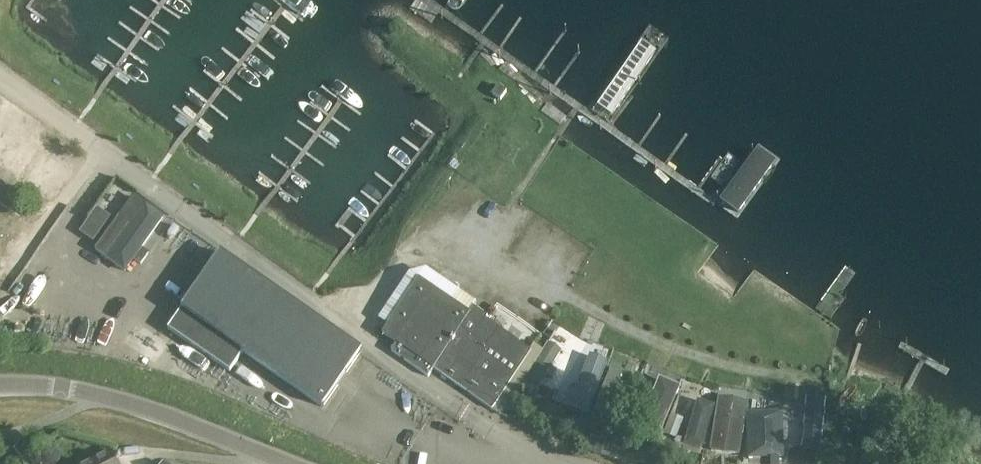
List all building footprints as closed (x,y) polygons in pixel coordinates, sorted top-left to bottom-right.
[(440,4),(458,16),(468,0),(443,0),(440,4)] [(583,6),(537,71),(557,85),(602,20),(583,6)] [(648,25),(589,108),(610,122),(668,39),(648,25)] [(664,48),(611,123),(627,135),(681,59),(664,48)] [(0,88),(0,161),(25,175),(57,120),(0,88)] [(763,134),(713,204),(736,220),(785,151),(763,134)] [(33,216),(9,201),(0,214),(0,250),(7,254),(33,216)] [(142,249),(165,217),(146,203),(131,224),(119,216),(95,249),(107,258),(106,259),(125,272),(134,260),(141,265),(149,253),(142,249)] [(230,371),(243,351),(323,406),(361,350),(221,253),(182,309),(168,329),(230,371)] [(433,369),(492,409),(505,390),(530,353),(499,332),(507,320),(493,311),(488,319),(473,309),(469,315),(419,280),(382,333),(396,343),(391,351),(428,376),(433,369)] [(589,414),(609,365),(593,359),(580,391),(577,390),(574,398),(562,392),(558,401),(589,414)] [(614,399),(623,368),(610,364),(601,395),(614,399)] [(657,434),(675,391),(656,383),(649,400),(640,396),(629,422),(657,434)] [(695,397),(681,443),(702,449),(716,403),(695,397)] [(739,454),(748,403),(719,398),(711,449),(739,454)] [(625,423),(634,402),(627,399),(618,420),(625,423)] [(784,457),(783,414),(747,415),(748,457),(784,457)] [(8,457),(12,463),(31,463),(23,449),(8,457)] [(112,452),(89,463),(118,463),(112,452)]
